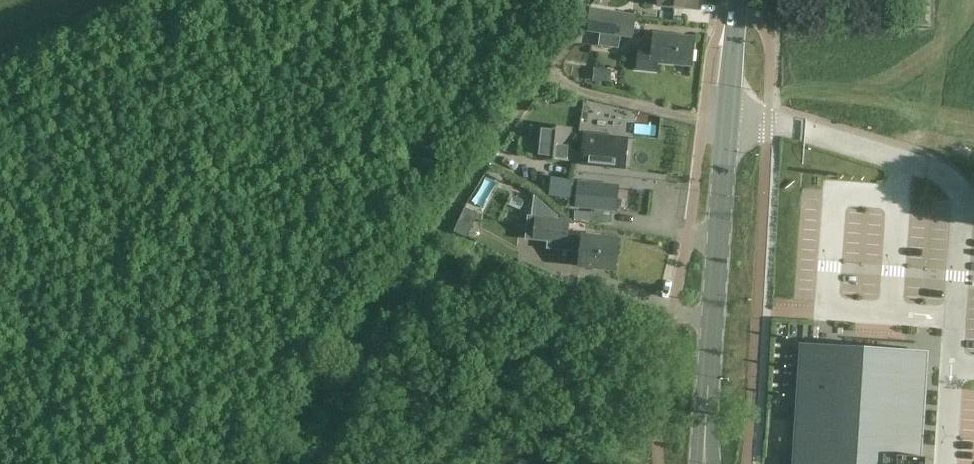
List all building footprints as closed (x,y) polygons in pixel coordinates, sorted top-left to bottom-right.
[(658,5),(697,8),(697,0),(659,0),(658,5)] [(635,15),(601,10),(598,30),(618,33),(632,35),(635,15)] [(929,25),(929,10),(914,10),(914,25),(929,25)] [(690,36),(690,21),(647,21),(647,35),(690,36)] [(616,47),(618,33),(598,30),(596,44),(616,47)] [(696,66),(698,40),(658,36),(656,50),(643,48),(641,70),(660,72),(661,62),(696,66)] [(528,156),(538,157),(538,158),(568,161),(571,130),(541,127),(531,126),(528,156)] [(585,135),(583,164),(624,168),(627,139),(585,135)] [(549,196),(570,199),(573,181),(573,180),(551,176),(549,196)] [(578,183),(576,206),(616,210),(618,186),(578,183)] [(576,211),(575,220),(585,220),(585,212),(576,211)] [(617,240),(584,236),(568,234),(570,219),(536,216),(534,242),(565,245),(565,251),(582,252),(580,266),(614,270),(617,240)] [(472,229),(459,223),(455,232),(468,238),(472,229)] [(795,463),(925,463),(925,456),(918,455),(923,376),(913,375),(913,368),(914,355),(802,348),(795,463)]
